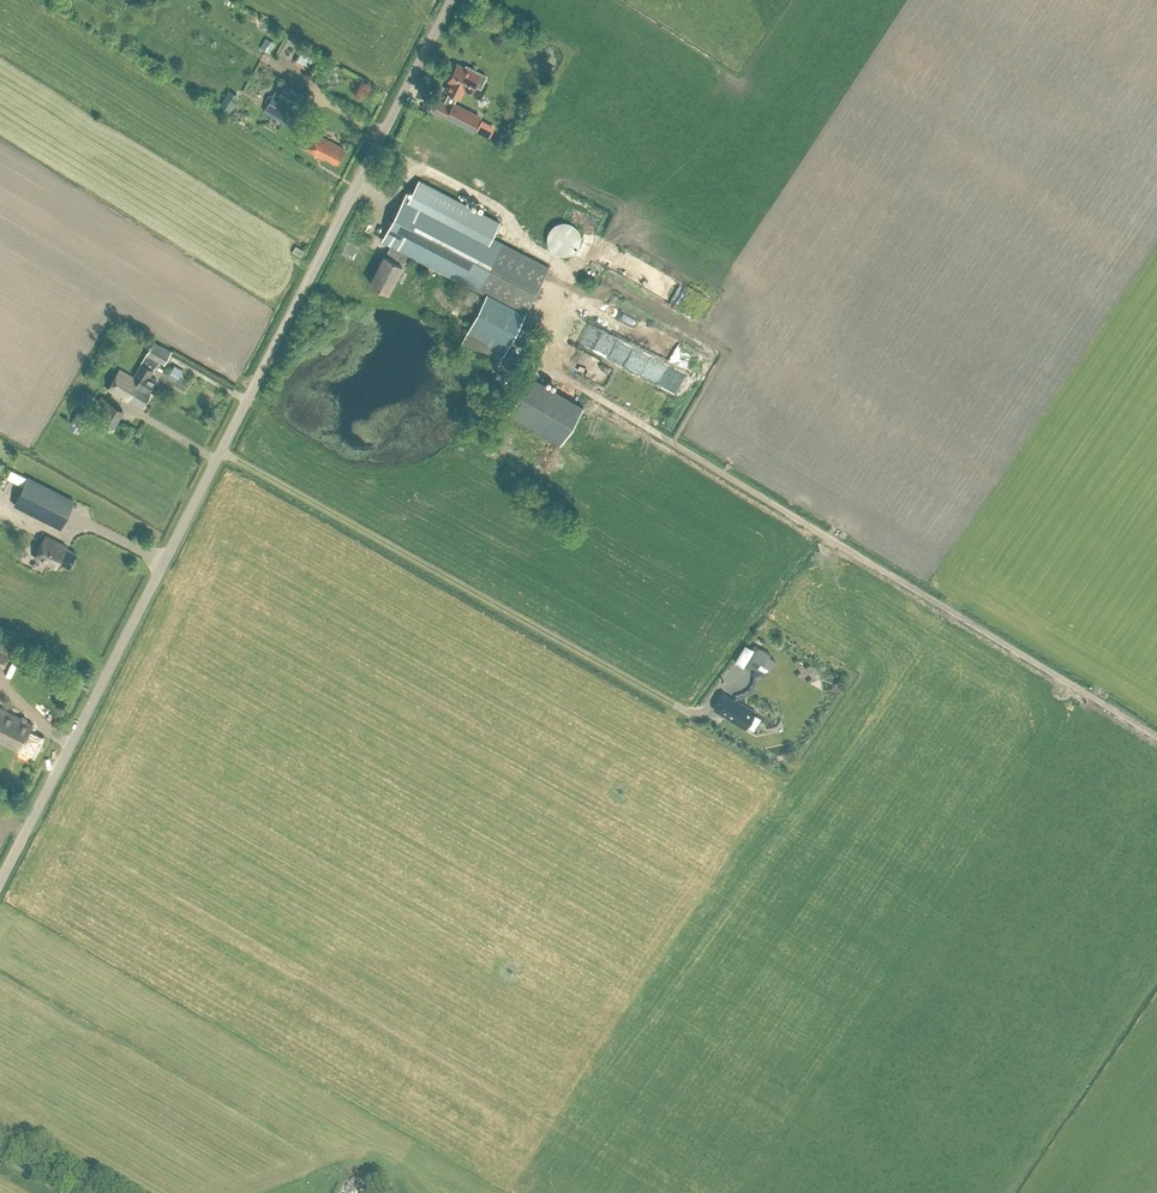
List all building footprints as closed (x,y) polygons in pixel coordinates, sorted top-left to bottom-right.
[(276,45),(282,33),(276,31),(271,42),(276,45)] [(307,58),(319,62),(323,49),(311,45),(307,58)] [(443,102),(438,99),(433,109),(472,129),(479,116),(453,102),(461,86),(470,91),(473,84),(480,87),(486,75),(473,69),(472,71),(456,63),(448,80),(450,81),(446,90),(449,91),(443,102)] [(284,83),(276,95),(273,93),(268,94),(266,99),(267,103),(263,110),(272,116),(289,125),(306,96),(284,83)] [(495,125),(481,118),(476,130),(489,137),(495,125)] [(324,156),(336,162),(343,147),(310,130),(302,146),(323,158),(324,156)] [(523,162),(516,175),(530,183),(537,170),(523,162)] [(411,195),(406,192),(381,239),(392,245),(386,256),(383,255),(369,282),(388,291),(402,265),(408,253),(485,293),(463,339),(501,357),(509,341),(523,348),(534,327),(521,320),(549,266),(491,236),(499,221),(419,179),(411,195)] [(567,221),(558,221),(552,225),(548,231),(546,236),(546,241),(549,248),(555,252),(563,254),(571,252),(577,247),(580,239),(579,232),(574,224),(567,221)] [(310,251),(314,243),(305,239),(301,247),(310,251)] [(361,256),(368,245),(359,240),(352,251),(361,256)] [(300,256),(304,250),(295,244),(292,250),(300,256)] [(458,305),(464,291),(454,287),(448,301),(458,305)] [(627,318),(627,299),(612,299),(612,318),(627,318)] [(624,350),(690,379),(698,360),(633,331),(624,350)] [(142,362),(135,375),(139,377),(136,383),(148,390),(156,377),(150,374),(153,369),(152,368),(157,359),(163,363),(171,350),(153,340),(141,362),(142,362)] [(645,386),(649,379),(613,360),(608,368),(600,364),(602,360),(588,352),(586,355),(590,358),(588,362),(626,383),(629,378),(645,386)] [(175,365),(171,372),(179,376),(183,369),(175,365)] [(119,368),(107,387),(128,399),(129,397),(140,404),(148,390),(136,383),(139,377),(135,375),(134,377),(119,368)] [(560,443),(583,405),(530,374),(508,411),(560,443)] [(83,387),(76,400),(88,408),(95,395),(83,387)] [(122,408),(101,395),(91,410),(113,424),(122,408)] [(80,407),(68,425),(79,432),(91,414),(80,407)] [(27,478),(14,504),(60,526),(73,500),(27,478)] [(45,535),(34,556),(55,566),(58,561),(68,567),(76,552),(58,544),(59,542),(45,535)] [(763,664),(770,652),(758,645),(752,657),(763,664)] [(9,657),(18,663),(24,652),(14,647),(9,657)] [(0,648),(0,667),(2,668),(10,653),(0,648)] [(713,707),(744,728),(755,712),(735,698),(733,700),(724,693),(725,691),(724,691),(713,707)] [(0,706),(0,741),(29,756),(38,738),(28,733),(33,723),(0,706)]
